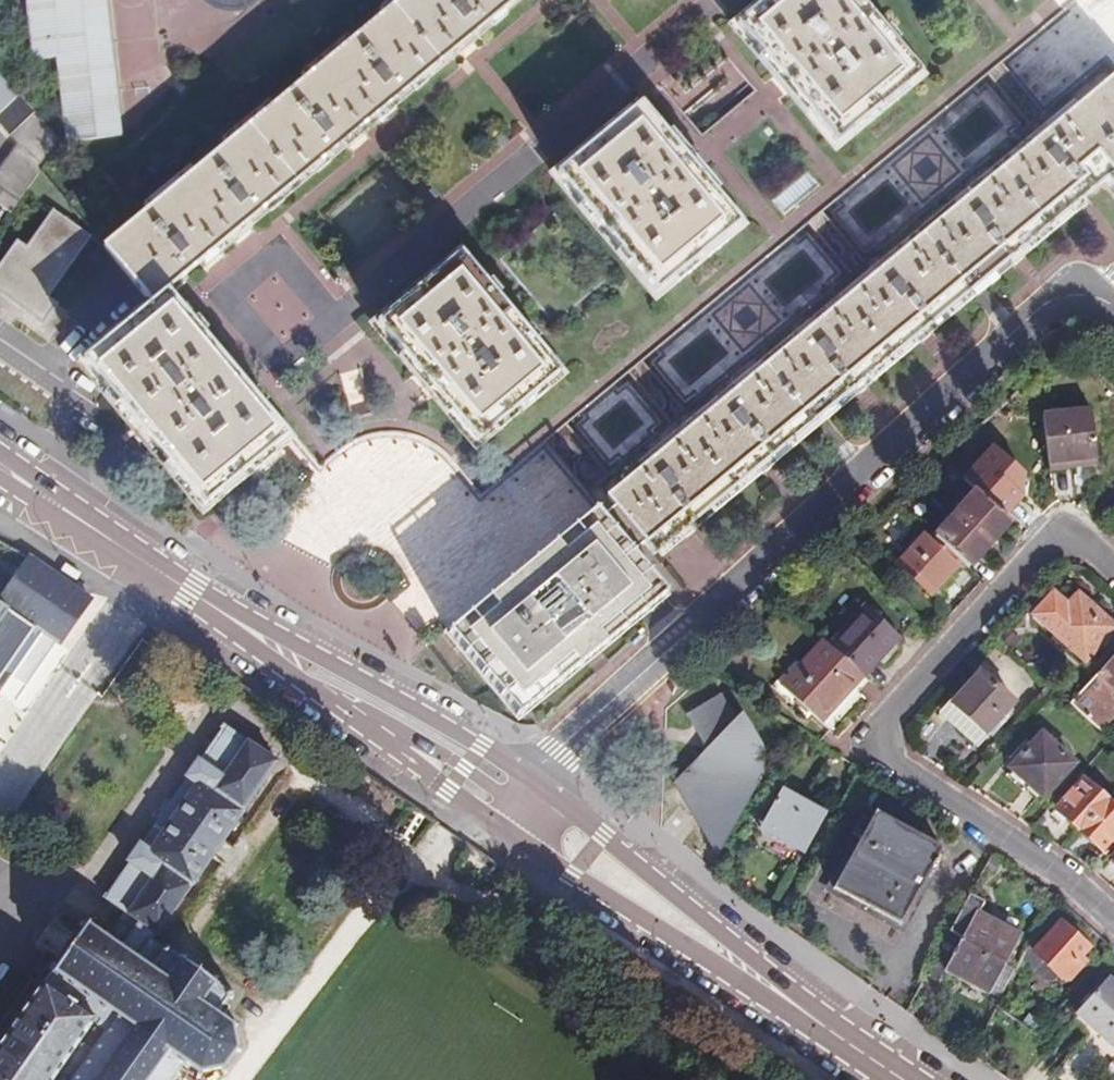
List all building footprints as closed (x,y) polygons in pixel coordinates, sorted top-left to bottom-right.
[(73,140),(120,137),(110,0),(40,0),(44,56),(67,55),(73,140)] [(312,75),(104,249),(121,269),(139,290),(152,305),(166,295),(199,267),(208,259),(236,236),(348,142),(363,130),(378,118),(463,46),(477,35),(518,0),(402,0),(312,75)] [(1059,4),(1055,0),(855,0),(919,75),(835,145),(795,98),(786,87),(779,78),(736,27),(769,0),(755,0),(262,412),(285,439),(293,436),(320,470),(338,454),(349,445),(366,439),(384,435),(406,437),(424,442),(441,453),(455,467),(479,499),(777,246),(836,197),(951,101),(1010,53),(1063,10),(1059,4)] [(736,27),(779,78),(786,87),(795,98),(835,145),(919,75),(855,0),(769,0),(736,27)] [(38,172),(63,140),(0,72),(0,127),(18,146),(0,172),(0,206),(10,212),(38,172)] [(1113,172),(1113,81),(1038,143),(958,209),(871,280),(807,334),(758,375),(712,415),(649,467),(611,500),(617,511),(648,546),(655,556),(659,552),(688,529),(696,522),(755,473),(762,467),(768,461),(804,431),(808,428),(813,423),(819,419),(822,416),(849,394),(856,388),(868,378),(912,341),(923,332),(931,325),(965,297),(973,292),(977,288),(983,283),(985,280),(1008,261),(1015,255),(1025,248),(1074,207),(1082,201),(1087,197),(1106,180),(1113,172)] [(641,106),(557,176),(655,296),(740,226),(689,164),(679,153),(641,106)] [(1106,180),(1113,189),(1113,172),(1106,180)] [(44,320),(58,301),(50,296),(91,235),(55,211),(31,249),(20,242),(0,273),(0,292),(15,302),(44,320)] [(463,257),(377,326),(416,371),(426,385),(439,400),(478,444),(561,375),(463,257)] [(206,343),(166,295),(82,365),(115,405),(130,423),(136,430),(142,437),(203,507),(244,473),(285,439),(262,412),(225,366),(214,353),(206,343)] [(1043,414),(1045,468),(1098,465),(1093,412),(1043,414)] [(932,536),(960,561),(966,566),(968,569),(1012,521),(977,490),(932,536)] [(648,546),(617,511),(615,515),(612,518),(604,510),(452,633),(517,717),(592,660),(671,595),(638,554),(643,549),(648,546)] [(932,536),(927,532),(896,565),(929,594),(960,561),(932,536)] [(29,557),(27,562),(4,601),(0,598),(0,689),(34,642),(58,657),(94,595),(29,557)] [(966,566),(960,561),(929,594),(935,599),(966,566)] [(1032,615),(1085,663),(1113,630),(1113,627),(1079,593),(1069,604),(1055,592),(1032,615)] [(830,643),(865,675),(900,638),(865,606),(830,643)] [(830,643),(823,637),(779,686),(829,731),(861,696),(857,692),(853,688),(865,675),(830,643)] [(58,657),(34,642),(0,689),(0,703),(18,715),(51,667),(58,657)] [(1097,674),(1113,690),(1113,654),(1097,674)] [(981,671),(944,712),(977,742),(1015,702),(981,671)] [(870,679),(865,675),(853,688),(857,692),(870,679)] [(1069,705),(1097,730),(1113,712),(1113,705),(1090,682),(1069,705)] [(694,776),(679,784),(690,803),(699,797),(714,807),(709,819),(708,824),(708,829),(710,834),(713,839),(721,841),(760,775),(760,756),(759,748),(752,736),(743,722),(740,723),(743,729),(740,731),(722,697),(688,715),(713,759),(693,772),(694,776)] [(130,919),(128,923),(151,939),(272,764),(221,726),(101,899),(130,919)] [(1041,735),(1010,769),(1043,797),(1074,764),(1041,735)] [(1055,809),(1080,830),(1107,800),(1083,779),(1055,809)] [(782,792),(760,828),(803,853),(824,815),(782,792)] [(1080,830),(1104,852),(1113,841),(1113,806),(1107,800),(1080,830)] [(899,925),(943,847),(876,810),(832,887),(899,925)] [(983,903),(969,895),(946,936),(1002,965),(1018,935),(979,913),(983,903)] [(1066,919),(1052,907),(1028,952),(1066,985),(1086,964),(1081,959),(1089,950),(1061,925),(1066,919)] [(151,939),(128,923),(114,942),(85,922),(52,971),(182,1061),(196,1069),(222,1065),(234,1047),(231,1024),(215,1013),(228,994),(151,939)] [(1002,965),(946,936),(924,976),(940,984),(945,974),(986,994),(1002,965)] [(182,1061),(52,971),(0,1046),(0,1079),(169,1079),(182,1061)] [(1106,1040),(1113,1031),(1113,982),(1111,980),(1079,1015),(1106,1040)] [(1106,1040),(1113,1047),(1113,1031),(1106,1040)]
